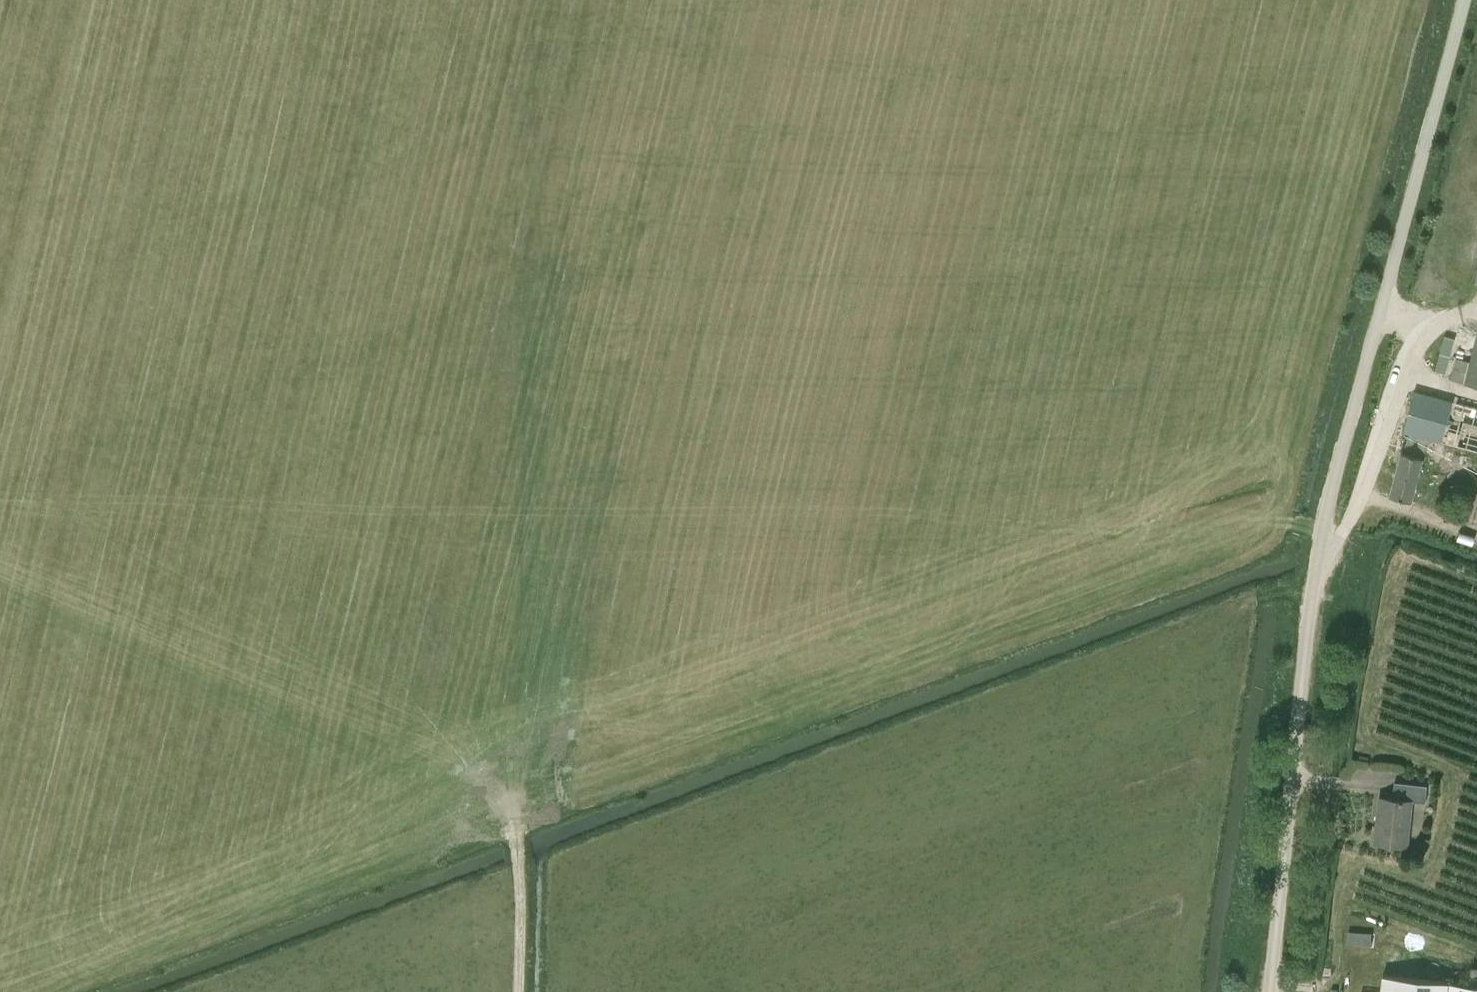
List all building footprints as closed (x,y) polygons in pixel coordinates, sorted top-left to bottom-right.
[(1476,328),(1469,358),(1456,355),(1451,378),(1476,384),(1476,328)] [(1443,334),(1436,368),(1446,370),(1454,336),(1443,334)] [(1402,451),(1389,495),(1411,501),(1423,457),(1440,461),(1444,444),(1476,453),(1476,406),(1416,389),(1403,433),(1406,434),(1402,451)] [(1395,782),(1393,798),(1379,796),(1375,843),(1408,846),(1412,800),(1426,801),(1427,786),(1395,782)] [(1383,975),(1381,991),(1476,991),(1476,985),(1383,975)]
